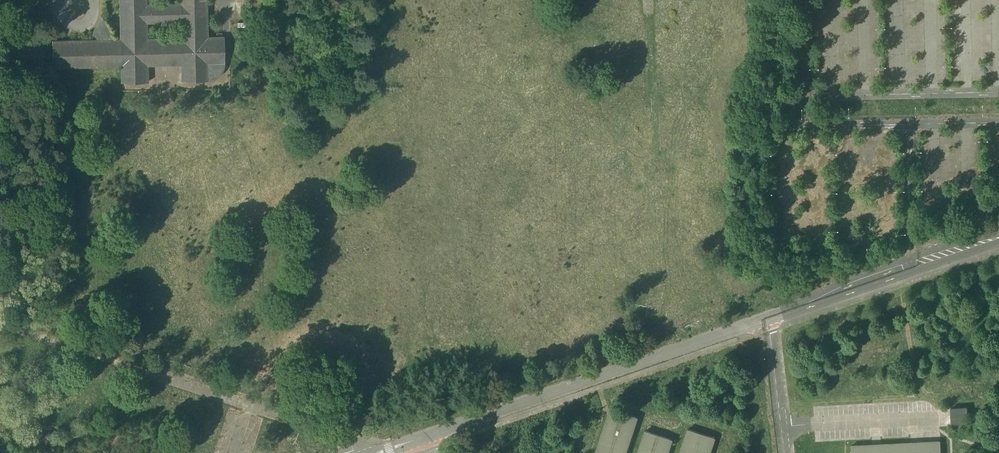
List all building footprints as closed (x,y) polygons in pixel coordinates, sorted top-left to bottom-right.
[(121,38),(52,39),(53,66),(121,65),(121,82),(148,82),(148,64),(181,64),(182,81),(208,80),(207,62),(224,62),(224,37),(207,37),(206,0),(180,0),(180,3),(146,4),(146,0),(120,0),(121,38)] [(45,38),(3,39),(4,68),(45,67),(45,38)] [(967,408),(951,409),(952,426),(968,426),(967,408)] [(680,452),(710,452),(714,438),(688,430),(680,452)] [(672,440),(645,431),(638,452),(667,452),(672,440)] [(851,446),(852,452),(940,452),(940,442),(851,446)]
